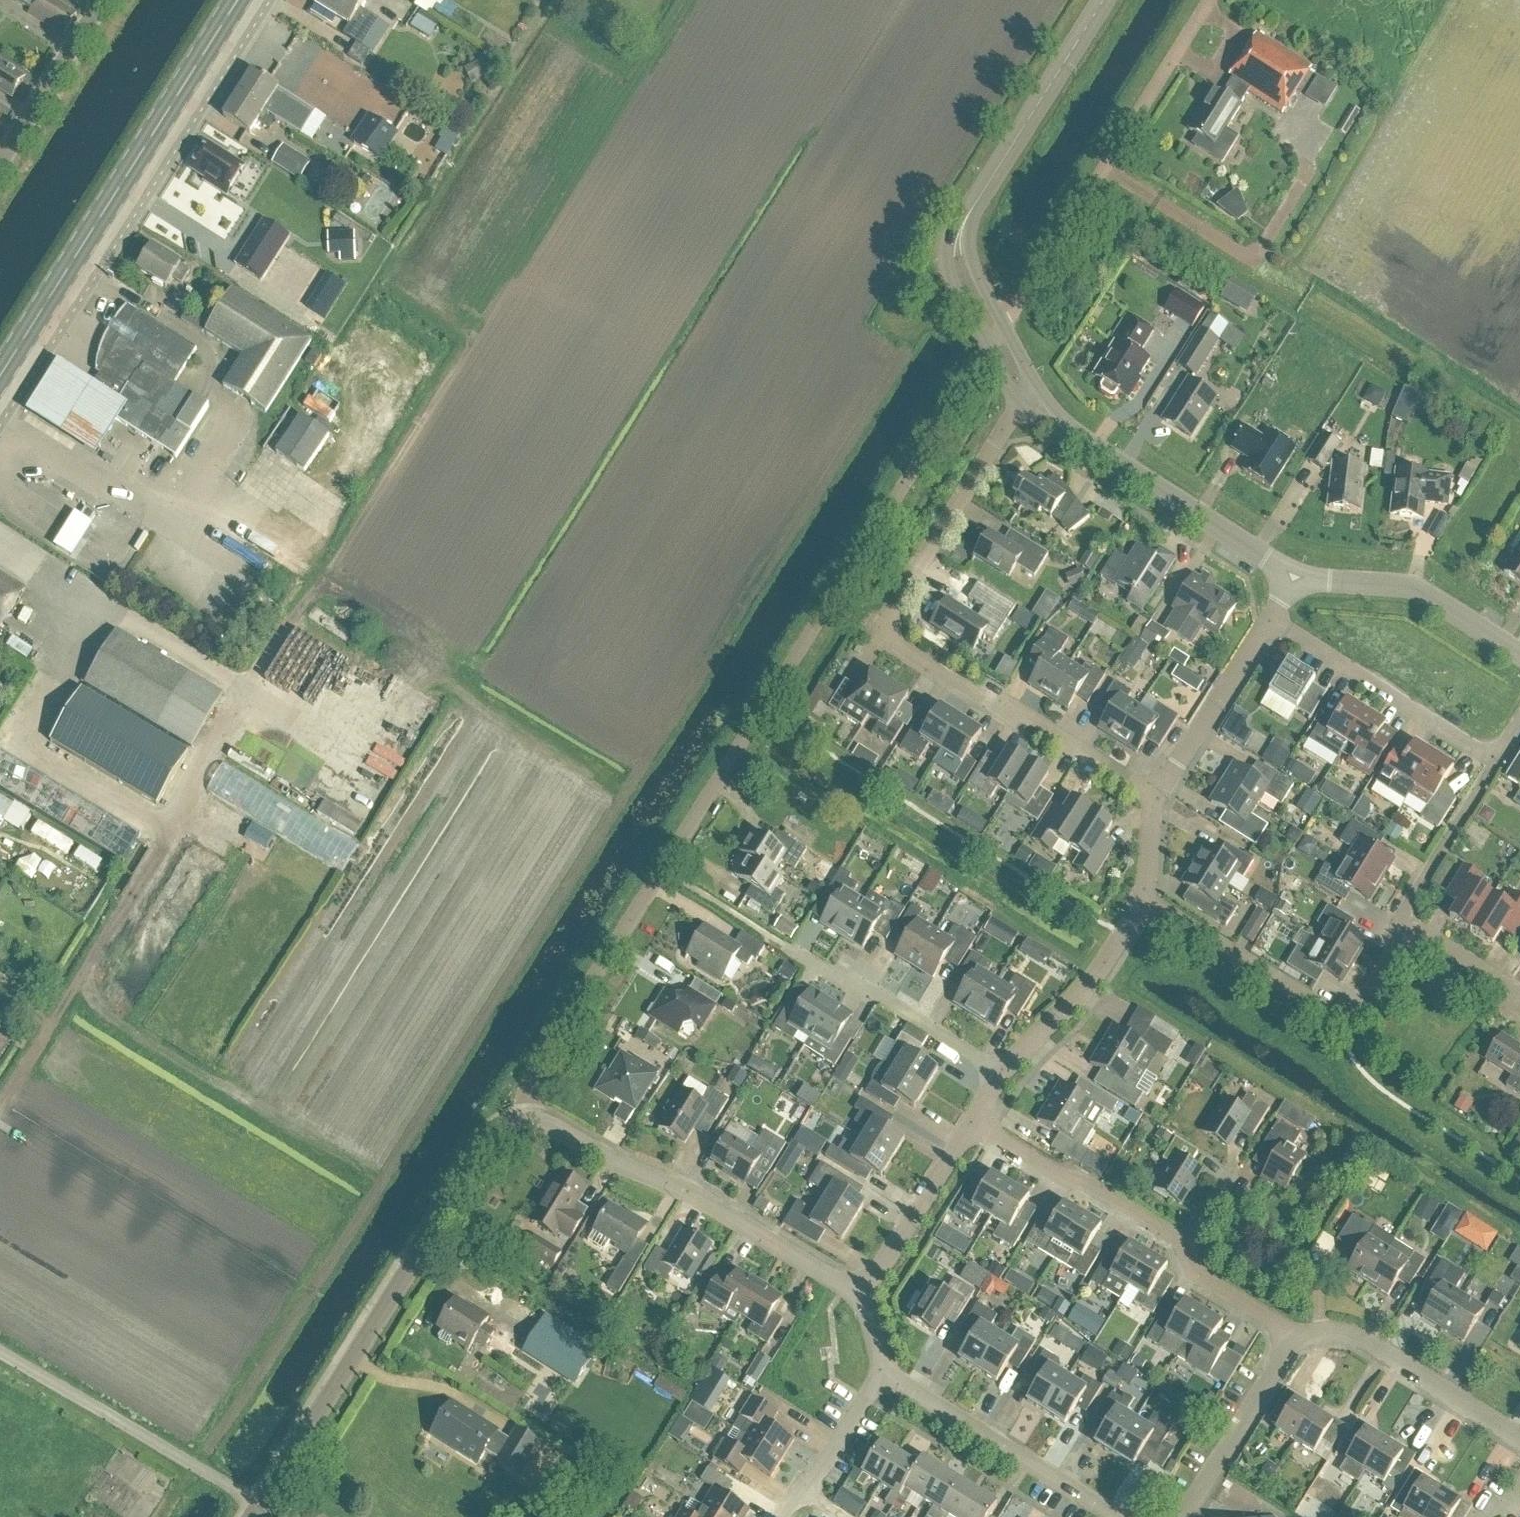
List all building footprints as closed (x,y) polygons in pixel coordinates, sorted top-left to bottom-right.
[(77,16),(58,5),(61,0),(14,0),(30,10),(28,15),(64,37),(77,16)] [(379,22),(362,12),(369,1),(368,0),(315,0),(313,4),(350,27),(344,37),(362,48),(379,22)] [(388,18),(377,37),(390,45),(401,26),(388,18)] [(1282,114),(1311,69),(1256,34),(1229,76),(1232,78),(1222,95),(1214,90),(1188,131),(1198,137),(1193,146),(1223,165),(1239,139),(1225,131),(1240,107),(1239,106),(1248,93),(1282,114)] [(483,61),(468,69),(476,83),(490,76),(483,61)] [(0,62),(0,92),(12,99),(24,80),(11,72),(12,70),(0,62)] [(252,73),(238,96),(265,113),(265,114),(275,121),(276,121),(293,131),(301,136),(302,136),(312,120),(315,115),(316,114),(279,90),(276,88),(262,79),(252,73)] [(238,96),(223,118),(251,136),(258,124),(269,131),(276,121),(275,121),(265,114),(265,113),(238,96)] [(371,119),(354,146),(377,161),(395,135),(371,119)] [(226,196),(244,168),(208,146),(204,153),(200,154),(196,160),(197,163),(192,171),(206,180),(204,182),(226,196)] [(301,184),(313,165),(284,147),(272,165),(301,184)] [(1247,216),(1238,191),(1217,208),(1238,224),(1247,216)] [(355,233),(339,234),(340,255),(344,255),(344,262),(356,262),(355,233)] [(254,237),(237,264),(264,281),(281,254),(254,237)] [(182,287),(191,273),(153,249),(138,271),(168,290),(173,282),(182,287)] [(266,415),(312,342),(232,292),(206,334),(243,358),(223,388),(266,415)] [(202,299),(196,309),(204,314),(211,304),(202,299)] [(1194,300),(1180,321),(1192,328),(1206,308),(1194,300)] [(126,404),(116,422),(176,460),(209,408),(174,386),(197,351),(128,308),(102,348),(113,355),(99,376),(100,376),(94,385),(126,404)] [(203,335),(209,325),(188,313),(182,323),(203,335)] [(1129,400),(1140,381),(1138,380),(1149,362),(1139,355),(1153,333),(1126,316),(1112,339),(1117,343),(1110,354),(1107,355),(1102,363),(1103,366),(1095,378),(1104,384),(1101,389),(1102,392),(1111,398),(1114,397),(1118,393),(1129,400)] [(1195,379),(1218,345),(1200,333),(1177,367),(1195,379)] [(314,351),(306,362),(315,368),(322,357),(314,351)] [(126,404),(94,385),(60,364),(31,414),(97,454),(116,422),(126,404)] [(1270,394),(1274,387),(1265,381),(1261,388),(1270,394)] [(1190,439),(1216,399),(1188,382),(1163,421),(1190,439)] [(1404,390),(1392,419),(1406,425),(1413,410),(1428,416),(1434,402),(1404,390)] [(329,425),(334,417),(310,401),(305,409),(329,425)] [(277,409),(272,416),(288,427),(293,420),(277,409)] [(315,428),(301,418),(276,454),(305,474),(336,430),(320,420),(315,428)] [(1263,440),(1245,428),(1231,450),(1249,462),(1243,472),(1270,490),(1296,450),(1268,433),(1263,440)] [(1363,469),(1344,467),(1345,461),(1333,455),(1337,448),(1324,440),(1309,463),(1323,472),(1325,467),(1333,468),(1328,509),(1358,512),(1363,469)] [(1392,467),(1393,455),(1385,454),(1384,466),(1392,467)] [(1447,507),(1450,479),(1428,476),(1395,472),(1390,516),(1422,521),(1424,504),(1447,507)] [(1089,519),(1056,477),(1046,485),(1039,481),(1036,486),(1024,479),(1013,495),(1017,498),(1014,503),(1037,518),(1040,513),(1051,519),(1054,514),(1065,521),(1059,529),(1069,535),(1089,519)] [(1360,533),(1383,534),(1386,491),(1363,490),(1360,533)] [(1011,548),(989,534),(975,557),(1009,578),(1016,567),(1034,578),(1048,556),(1017,537),(1011,548)] [(1519,534),(1510,548),(1517,553),(1504,574),(1519,584),(1519,534)] [(92,579),(103,587),(131,549),(120,541),(92,579)] [(1155,560),(1137,549),(1129,561),(1116,553),(1100,577),(1126,593),(1128,591),(1134,594),(1128,603),(1142,612),(1175,560),(1161,551),(1155,560)] [(1088,552),(1079,566),(1090,573),(1099,559),(1088,552)] [(1071,589),(1086,584),(1082,572),(1067,577),(1071,589)] [(25,591),(0,575),(0,631),(25,591)] [(1217,636),(1236,606),(1193,579),(1174,609),(1178,612),(1166,630),(1185,642),(1197,623),(1217,636)] [(993,643),(1011,614),(1015,609),(993,595),(976,621),(946,602),(932,625),(973,652),(983,637),(993,643)] [(1079,619),(1085,609),(1076,603),(1070,613),(1079,619)] [(1142,642),(1151,625),(1140,619),(1130,635),(1142,642)] [(1157,651),(1168,633),(1153,624),(1142,642),(1157,651)] [(1048,699),(1070,665),(1058,657),(1068,641),(1050,630),(1045,639),(1027,667),(1037,674),(1029,687),(1048,699)] [(117,633),(85,687),(192,750),(224,697),(117,633)] [(1142,661),(1150,649),(1137,641),(1129,653),(1142,661)] [(1007,689),(1019,679),(1006,663),(994,673),(1007,689)] [(1070,665),(1048,699),(1067,711),(1076,697),(1090,705),(1107,677),(1086,665),(1081,672),(1070,665)] [(1326,695),(1312,686),(1315,682),(1287,665),(1269,694),(1310,720),(1326,695)] [(848,721),(861,729),(868,718),(889,686),(870,674),(859,690),(855,697),(841,689),(828,709),(848,721)] [(1190,674),(1182,686),(1192,692),(1199,680),(1190,674)] [(1117,743),(1139,709),(1127,701),(1132,694),(1114,683),(1097,711),(1107,718),(1098,731),(1117,743)] [(889,686),(868,718),(879,725),(872,736),(891,748),(904,727),(893,721),(908,698),(889,686)] [(779,703),(793,712),(800,701),(785,692),(779,703)] [(159,807),(189,756),(82,693),(52,744),(159,807)] [(1341,754),(1366,714),(1348,703),(1335,722),(1325,716),(1312,737),(1322,744),(1319,749),(1337,760),(1341,754)] [(1139,709),(1117,743),(1136,755),(1145,741),(1158,750),(1178,718),(1157,705),(1151,716),(1139,709)] [(941,753),(961,721),(940,708),(925,733),(915,726),(900,750),(919,762),(929,746),(941,753)] [(1366,714),(1341,754),(1352,761),(1349,765),(1357,770),(1369,778),(1396,734),(1385,727),(1385,726),(1366,714)] [(819,737),(827,726),(813,717),(806,729),(819,737)] [(941,753),(953,761),(947,770),(955,775),(953,779),(964,785),(976,765),(966,759),(981,734),(961,721),(941,753)] [(22,726),(11,722),(5,740),(17,743),(22,726)] [(1282,772),(1297,747),(1279,736),(1264,761),(1282,772)] [(1405,803),(1409,797),(1434,757),(1415,745),(1412,750),(1402,743),(1393,758),(1379,780),(1390,786),(1388,790),(1390,791),(1388,793),(1405,803)] [(1008,796),(1029,764),(1009,751),(994,775),(980,766),(967,787),(990,801),(997,789),(1008,796)] [(870,754),(863,764),(872,769),(878,759),(870,754)] [(1438,830),(1456,801),(1439,791),(1453,769),(1434,757),(1409,797),(1427,808),(1420,819),(1438,830)] [(1508,781),(1519,789),(1519,761),(1508,781)] [(1284,774),(1298,783),(1305,772),(1291,763),(1284,774)] [(1008,796),(1004,803),(1037,824),(1053,800),(1039,791),(1048,776),(1029,764),(1008,796)] [(1223,786),(1257,807),(1264,796),(1281,807),(1293,787),(1262,767),(1255,779),(1235,766),(1223,786)] [(898,776),(893,783),(912,795),(919,785),(900,772),(898,776)] [(1251,817),(1257,807),(1223,786),(1211,805),(1231,817),(1224,828),(1255,848),(1268,828),(1251,817)] [(1313,818),(1323,801),(1312,795),(1302,812),(1313,818)] [(1351,811),(1356,802),(1346,797),(1341,806),(1351,811)] [(1363,799),(1352,816),(1365,824),(1370,816),(1364,813),(1369,804),(1363,799)] [(945,800),(938,811),(948,817),(955,806),(945,800)] [(1069,849),(1092,814),(1071,801),(1063,814),(1052,807),(1032,840),(1051,853),(1058,842),(1069,849)] [(18,806),(7,825),(20,833),(32,814),(18,806)] [(1490,828),(1497,816),(1485,809),(1478,821),(1490,828)] [(963,810),(957,821),(964,826),(971,815),(963,810)] [(1092,814),(1069,849),(1081,856),(1074,867),(1094,879),(1114,847),(1104,840),(1112,826),(1092,814)] [(1347,862),(1381,883),(1394,862),(1377,852),(1383,842),(1352,823),(1340,843),(1353,851),(1347,862)] [(1402,830),(1391,823),(1384,835),(1395,842),(1402,830)] [(253,826),(244,840),(264,851),(272,837),(253,826)] [(1298,846),(1304,836),(1294,830),(1288,840),(1298,846)] [(774,873),(775,873),(781,862),(795,870),(807,851),(781,835),(774,846),(753,833),(740,853),(749,858),(774,873)] [(1194,866),(1228,887),(1235,875),(1242,880),(1254,863),(1230,848),(1223,858),(1206,847),(1194,866)] [(102,862),(81,849),(75,859),(96,872),(102,862)] [(1027,865),(1033,855),(1023,849),(1017,859),(1027,865)] [(1283,867),(1289,857),(1279,851),(1273,861),(1283,867)] [(753,888),(746,899),(751,902),(773,916),(785,897),(775,891),(783,878),(775,873),(774,873),(749,858),(736,878),(753,888)] [(1369,904),(1381,883),(1347,862),(1339,874),(1326,866),(1314,884),(1345,903),(1351,893),(1369,904)] [(1221,899),(1228,887),(1194,866),(1182,885),(1190,890),(1183,902),(1225,928),(1237,909),(1221,899)] [(1471,932),(1492,898),(1471,884),(1477,876),(1464,868),(1449,891),(1462,899),(1449,919),(1471,932)] [(842,937),(863,903),(852,896),(858,886),(849,881),(851,877),(841,870),(822,900),(832,906),(821,924),(842,937)] [(870,892),(863,903),(842,937),(862,950),(873,932),(887,940),(905,910),(892,902),(890,904),(870,892)] [(1471,932),(1492,946),(1501,931),(1504,933),(1508,927),(1518,933),(1519,929),(1519,900),(1512,894),(1505,905),(1492,898),(1471,932)] [(1287,919),(1292,909),(1282,903),(1276,913),(1287,919)] [(914,968),(936,933),(917,922),(923,912),(913,906),(897,932),(907,938),(896,956),(914,968)] [(1319,943),(1354,964),(1366,943),(1348,933),(1354,923),(1328,907),(1317,925),(1326,931),(1319,943)] [(1255,946),(1271,919),(1259,911),(1242,938),(1255,946)] [(797,930),(780,919),(773,930),(790,940),(797,930)] [(1003,929),(991,921),(984,932),(993,937),(999,936),(1003,929)] [(936,933),(914,968),(933,979),(944,961),(958,970),(976,940),(955,926),(946,940),(936,933)] [(734,946),(705,928),(689,954),(702,961),(698,968),(721,982),(735,960),(747,967),(752,959),(756,962),(765,948),(742,934),(734,946)] [(1034,962),(1042,950),(1027,941),(1020,954),(1034,962)] [(1179,942),(1177,951),(1198,956),(1200,947),(1179,942)] [(1341,985),(1354,964),(1319,943),(1311,956),(1298,948),(1286,966),(1317,985),(1323,974),(1341,985)] [(975,1017),(997,983),(986,976),(992,966),(972,954),(956,980),(966,986),(955,1004),(975,1017)] [(792,984),(799,973),(785,965),(778,976),(792,984)] [(997,983),(975,1017),(996,1030),(1007,1012),(1018,1018),(1036,988),(1016,976),(1007,989),(997,983)] [(723,998),(695,980),(684,997),(676,998),(666,991),(649,1018),(679,1036),(684,1028),(692,1027),(701,1032),(716,1008),(721,999),(722,999),(723,998)] [(810,1039),(831,1004),(811,991),(800,1009),(789,1003),(773,1029),(793,1041),(799,1032),(810,1039)] [(815,1055),(835,1067),(851,1041),(841,1035),(850,1021),(852,1017),(831,1004),(810,1039),(821,1045),(815,1055)] [(1102,1046),(1147,1073),(1158,1055),(1165,1059),(1173,1045),(1149,1030),(1134,1021),(1126,1034),(1113,1027),(1102,1046)] [(884,1064),(926,1090),(938,1071),(916,1058),(928,1038),(908,1025),(884,1064)] [(1502,1037),(1487,1061),(1512,1077),(1505,1087),(1519,1096),(1519,1049),(1502,1037)] [(9,1044),(0,1038),(0,1059),(9,1044)] [(656,1052),(661,1044),(650,1038),(646,1046),(656,1052)] [(1136,1091),(1147,1073),(1102,1046),(1090,1065),(1104,1073),(1096,1085),(1134,1109),(1143,1095),(1136,1091)] [(632,1062),(622,1056),(610,1074),(607,1072),(595,1091),(614,1102),(617,1099),(624,1103),(614,1119),(626,1126),(658,1073),(634,1059),(632,1062)] [(758,1076),(765,1065),(753,1058),(746,1070),(758,1076)] [(844,1084),(852,1070),(843,1064),(834,1078),(844,1084)] [(926,1090),(884,1064),(881,1067),(878,1069),(876,1072),(874,1076),(873,1079),(872,1083),(866,1093),(886,1106),(892,1096),(914,1109),(926,1090)] [(740,1091),(748,1077),(735,1070),(727,1083),(740,1091)] [(1048,1103),(1085,1125),(1091,1114),(1100,1119),(1105,1112),(1111,1116),(1119,1103),(1083,1081),(1075,1093),(1060,1084),(1048,1103)] [(809,1091),(803,1087),(796,1097),(802,1101),(813,1108),(819,1098),(809,1091)] [(659,1129),(685,1145),(693,1130),(703,1115),(715,1122),(729,1101),(709,1089),(701,1103),(682,1092),(673,1107),(669,1104),(664,1112),(668,1114),(659,1129)] [(776,1114),(785,1101),(771,1092),(762,1104),(776,1114)] [(1270,1110),(1248,1096),(1239,1109),(1226,1101),(1205,1135),(1228,1149),(1242,1127),(1254,1135),(1270,1110)] [(1466,1117),(1474,1105),(1462,1098),(1455,1110),(1466,1117)] [(862,1140),(893,1159),(905,1140),(866,1117),(873,1106),(861,1099),(855,1109),(860,1113),(854,1123),(868,1131),(862,1140)] [(1080,1166),(1089,1152),(1083,1148),(1094,1130),(1085,1125),(1048,1103),(1037,1122),(1060,1136),(1052,1149),(1056,1152),(1080,1166)] [(1284,1103),(1276,1116),(1307,1135),(1315,1122),(1284,1103)] [(1275,1184),(1286,1191),(1307,1158),(1293,1149),(1301,1136),(1278,1122),(1261,1150),(1257,1156),(1271,1165),(1268,1170),(1261,1180),(1273,1187),(1275,1184)] [(1168,1146),(1173,1137),(1161,1130),(1156,1139),(1168,1146)] [(746,1184),(755,1169),(767,1176),(781,1154),(786,1146),(764,1133),(759,1141),(752,1153),(728,1138),(728,1137),(727,1136),(712,1161),(726,1170),(724,1172),(745,1185),(746,1184)] [(1191,1193),(1203,1173),(1190,1165),(1198,1153),(1176,1139),(1163,1160),(1170,1165),(1155,1190),(1180,1206),(1188,1192),(1191,1193)] [(1511,1152),(1519,1158),(1519,1139),(1511,1152)] [(845,1143),(839,1152),(832,1147),(825,1158),(853,1175),(859,1164),(872,1172),(881,1178),(893,1159),(862,1140),(857,1149),(853,1146),(852,1148),(845,1143)] [(801,1162),(807,1152),(793,1143),(787,1153),(801,1162)] [(980,1167),(983,1156),(964,1150),(960,1161),(980,1167)] [(843,1191),(849,1181),(821,1164),(809,1184),(828,1196),(822,1205),(853,1224),(865,1205),(856,1200),(843,1191)] [(570,1240),(583,1219),(587,1212),(577,1205),(587,1189),(561,1173),(531,1222),(557,1237),(560,1233),(570,1240)] [(981,1212),(991,1219),(1011,1186),(991,1175),(979,1196),(968,1189),(954,1213),(973,1225),(981,1212)] [(1011,1186),(991,1219),(1002,1225),(994,1238),(1013,1249),(1028,1225),(1017,1219),(1030,1198),(1011,1186)] [(1432,1219),(1440,1206),(1426,1198),(1418,1210),(1432,1219)] [(765,1216),(771,1206),(761,1200),(755,1209),(765,1216)] [(853,1224),(822,1205),(817,1214),(798,1202),(783,1226),(811,1242),(819,1229),(841,1243),(853,1224)] [(1045,1255),(1056,1261),(1083,1216),(1064,1205),(1053,1222),(1042,1216),(1042,1215),(1026,1243),(1045,1255)] [(634,1221),(610,1206),(595,1231),(610,1241),(618,1246),(617,1248),(629,1256),(647,1226),(635,1219),(634,1221)] [(1449,1206),(1440,1221),(1454,1229),(1463,1215),(1449,1206)] [(1083,1216),(1056,1261),(1065,1267),(1085,1279),(1100,1254),(1090,1247),(1102,1228),(1083,1216)] [(1467,1217),(1455,1236),(1471,1245),(1482,1227),(1467,1217)] [(1368,1284),(1394,1243),(1363,1223),(1349,1244),(1361,1251),(1348,1272),(1368,1284)] [(910,1249),(920,1236),(909,1228),(900,1241),(910,1249)] [(946,1248),(954,1235),(943,1228),(935,1241),(946,1248)] [(690,1281),(711,1246),(685,1230),(669,1256),(657,1248),(644,1269),(666,1283),(674,1270),(690,1281)] [(595,1231),(589,1241),(604,1251),(610,1241),(606,1239),(595,1231)] [(554,1271),(564,1254),(535,1238),(526,1254),(554,1271)] [(1394,1243),(1368,1284),(1388,1297),(1401,1276),(1412,1283),(1425,1262),(1394,1243)] [(1129,1288),(1149,1256),(1130,1244),(1118,1264),(1107,1257),(1091,1283),(1121,1301),(1129,1288)] [(1518,1250),(1509,1264),(1519,1270),(1511,1282),(1519,1288),(1519,1251),(1518,1250)] [(1149,1256),(1129,1288),(1139,1294),(1134,1303),(1153,1315),(1167,1293),(1156,1287),(1168,1267),(1149,1256)] [(607,1290),(619,1297),(637,1267),(626,1260),(607,1290)] [(1442,1331),(1464,1297),(1455,1291),(1464,1276),(1442,1262),(1430,1283),(1440,1289),(1422,1318),(1442,1331)] [(999,1282),(1005,1271),(992,1264),(986,1274),(999,1282)] [(979,1287),(985,1276),(968,1266),(962,1276),(979,1287)] [(741,1316),(760,1286),(738,1272),(729,1287),(718,1281),(703,1306),(735,1326),(741,1316)] [(1011,1272),(1005,1283),(1015,1289),(1021,1278),(1011,1272)] [(957,1323),(975,1293),(955,1281),(946,1295),(932,1287),(912,1321),(935,1335),(946,1316),(957,1323)] [(760,1286),(741,1316),(753,1324),(748,1333),(768,1346),(783,1320),(773,1314),(782,1299),(760,1286)] [(1494,1294),(1489,1303),(1499,1309),(1504,1300),(1494,1294)] [(1464,1297),(1442,1331),(1463,1344),(1484,1310),(1464,1297)] [(1053,1313),(1065,1320),(1072,1308),(1060,1301),(1053,1313)] [(472,1313),(455,1302),(438,1328),(443,1331),(439,1338),(439,1342),(447,1346),(451,1346),(453,1342),(469,1351),(475,1341),(485,1348),(495,1333),(485,1326),(489,1319),(474,1310),(472,1313)] [(1184,1346),(1204,1313),(1185,1302),(1180,1309),(1171,1325),(1160,1319),(1149,1337),(1169,1349),(1174,1340),(1184,1346)] [(978,1372),(999,1337),(990,1331),(998,1318),(978,1305),(959,1335),(970,1342),(959,1360),(978,1372)] [(1104,1327),(1077,1311),(1071,1322),(1098,1338),(1104,1327)] [(1050,1329),(1057,1319),(1045,1312),(1039,1323),(1050,1329)] [(1223,1325),(1204,1313),(1184,1346),(1177,1358),(1209,1378),(1223,1353),(1227,1347),(1214,1339),(1218,1333),(1223,1325)] [(545,1320),(527,1349),(579,1382),(597,1353),(545,1320)] [(1057,1328),(1050,1339),(1064,1348),(1071,1337),(1057,1328)] [(1501,1330),(1486,1364),(1510,1374),(1519,1351),(1519,1331),(1513,1328),(1510,1333),(1501,1330)] [(999,1337),(978,1372),(998,1384),(1008,1365),(1018,1372),(1036,1342),(1018,1331),(1011,1344),(999,1337)] [(1120,1345),(1113,1356),(1126,1364),(1133,1353),(1120,1345)] [(722,1374),(731,1358),(720,1352),(711,1367),(722,1374)] [(1046,1414),(1067,1380),(1058,1374),(1061,1368),(1060,1362),(1044,1352),(1028,1378),(1038,1384),(1027,1402),(1046,1414)] [(757,1383),(769,1362),(758,1355),(746,1377),(757,1383)] [(1140,1372),(1145,1364),(1134,1357),(1129,1365),(1140,1372)] [(1237,1371),(1241,1364),(1229,1357),(1224,1364),(1237,1371)] [(1104,1386),(1109,1389),(1115,1380),(1110,1377),(1104,1386)] [(669,1389),(674,1395),(668,1400),(676,1408),(694,1393),(682,1378),(669,1389)] [(1067,1380),(1046,1414),(1065,1426),(1076,1408),(1086,1414),(1102,1388),(1092,1382),(1085,1378),(1079,1387),(1067,1380)] [(1115,1380),(1109,1389),(1114,1392),(1120,1383),(1115,1380)] [(1162,1383),(1159,1387),(1169,1394),(1172,1389),(1162,1383)] [(1295,1444),(1314,1413),(1296,1401),(1298,1398),(1288,1391),(1268,1423),(1278,1429),(1276,1432),(1295,1444)] [(1114,1456),(1135,1422),(1125,1415),(1133,1402),(1125,1397),(1123,1401),(1112,1394),(1096,1420),(1106,1427),(1095,1445),(1114,1456)] [(734,1430),(783,1460),(794,1441),(767,1424),(774,1412),(753,1399),(734,1430)] [(1005,1400),(997,1415),(1042,1441),(1051,1426),(1005,1400)] [(452,1404),(437,1427),(465,1445),(460,1453),(477,1464),(476,1465),(477,1466),(485,1453),(520,1475),(532,1456),(507,1440),(497,1434),(498,1433),(497,1432),(496,1433),(452,1405),(453,1404),(452,1403),(452,1404)] [(1314,1413),(1295,1444),(1326,1462),(1334,1449),(1332,1448),(1345,1427),(1335,1421),(1333,1424),(1314,1413)] [(1155,1466),(1165,1451),(1161,1448),(1174,1427),(1154,1415),(1146,1428),(1135,1422),(1114,1456),(1133,1468),(1137,1462),(1148,1469),(1151,1464),(1155,1466)] [(695,1427),(681,1418),(668,1438),(682,1447),(695,1427)] [(1365,1473),(1384,1443),(1366,1431),(1368,1427),(1358,1421),(1345,1442),(1355,1448),(1347,1461),(1365,1473)] [(771,1479),(783,1460),(734,1430),(714,1460),(736,1473),(743,1462),(771,1479)] [(1384,1443),(1365,1473),(1384,1485),(1382,1488),(1392,1494),(1416,1457),(1405,1450),(1403,1454),(1384,1443)] [(881,1486),(900,1456),(881,1445),(862,1475),(855,1470),(848,1480),(864,1490),(870,1480),(881,1486)] [(81,1447),(67,1470),(102,1493),(112,1478),(122,1484),(126,1477),(117,1470),(81,1447)] [(918,1468),(900,1456),(881,1486),(892,1493),(885,1503),(893,1508),(894,1508),(898,1500),(900,1498),(905,1490),(918,1468)] [(1326,1463),(1353,1480),(1357,1473),(1331,1456),(1326,1463)] [(923,1501),(942,1471),(923,1459),(918,1468),(905,1490),(900,1498),(898,1500),(905,1504),(906,1505),(913,1495),(923,1501)] [(1318,1475),(1356,1504),(1366,1491),(1328,1462),(1318,1475)] [(1271,1479),(1277,1471),(1268,1465),(1263,1472),(1271,1479)] [(708,1470),(701,1482),(709,1487),(716,1475),(708,1470)] [(960,1483),(942,1471),(923,1501),(934,1508),(928,1516),(939,1516),(960,1483)] [(1441,1493),(1423,1481),(1425,1478),(1415,1471),(1391,1511),(1401,1516),(1427,1516),(1441,1493)] [(979,1494),(960,1483),(939,1516),(964,1516),(979,1494)] [(717,1516),(747,1516),(750,1512),(714,1489),(702,1508),(717,1516)] [(844,1509),(850,1499),(840,1492),(833,1503),(844,1509)] [(634,1513),(643,1499),(633,1493),(625,1507),(634,1513)] [(1427,1516),(1467,1516),(1473,1507),(1462,1501),(1460,1504),(1441,1493),(1427,1516)] [(964,1516),(991,1516),(998,1506),(979,1494),(964,1516)] [(1296,1515),(1300,1516),(1316,1516),(1323,1506),(1308,1497),(1296,1515)] [(898,1500),(894,1508),(901,1512),(905,1504),(898,1500)] [(702,1508),(702,1509),(692,1503),(685,1513),(683,1511),(679,1516),(717,1516),(702,1508)]
